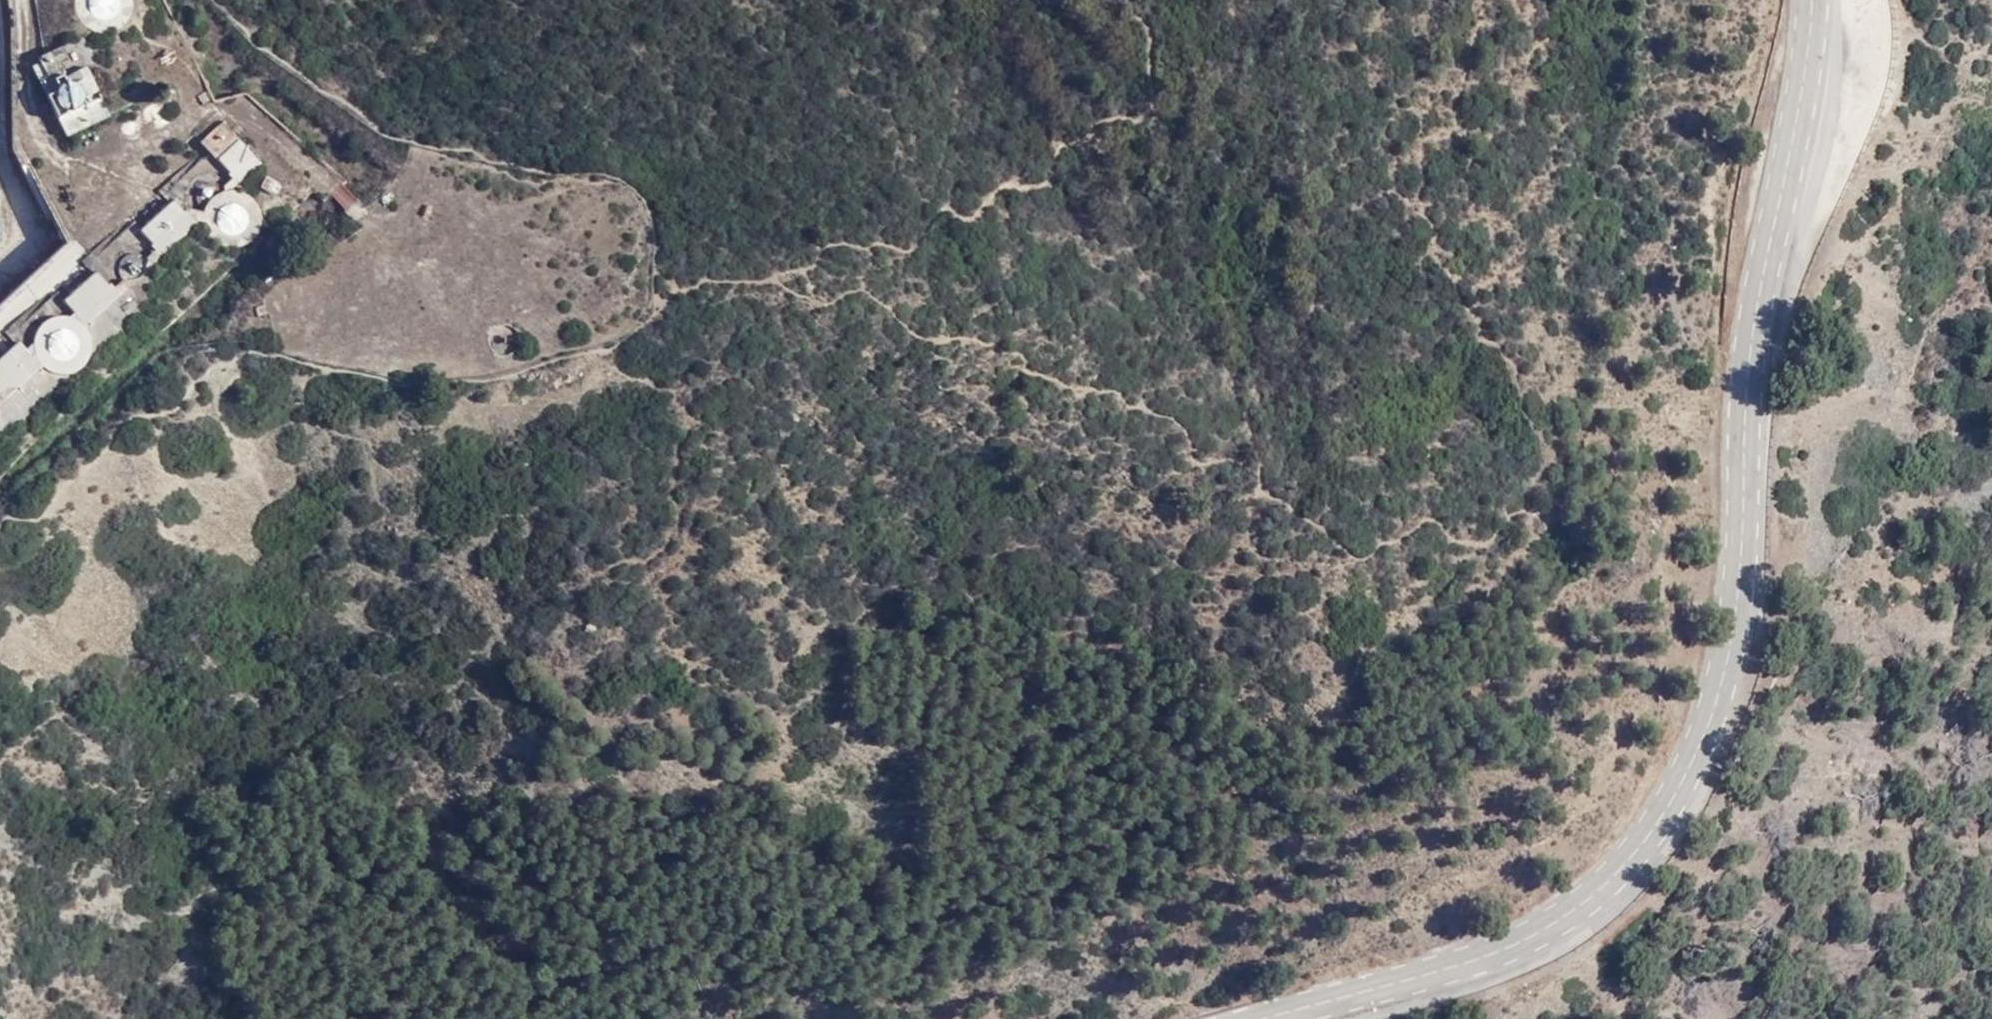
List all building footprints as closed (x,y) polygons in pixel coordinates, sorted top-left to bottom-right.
[(68,140),(112,119),(88,68),(98,63),(87,40),(33,66),(68,140)] [(237,186),(262,166),(225,120),(200,140),(237,186)] [(329,199),(350,211),(359,196),(338,184),(329,199)] [(174,200),(139,234),(162,258),(198,224),(174,200)] [(219,208),(219,238),(251,238),(251,208),(219,208)] [(52,360),(66,376),(97,348),(82,331),(120,298),(99,274),(63,305),(71,313),(26,353),(19,345),(0,362),(0,396),(5,402),(52,360)]
